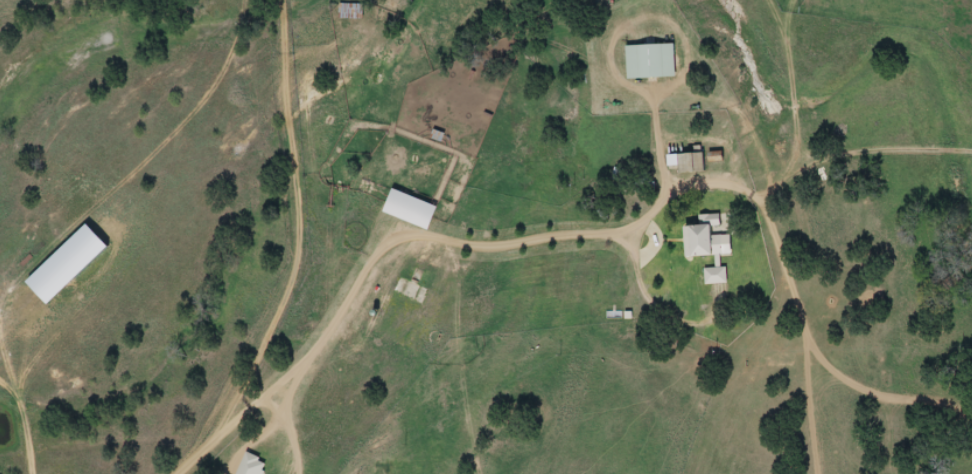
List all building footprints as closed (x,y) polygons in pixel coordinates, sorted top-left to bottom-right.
[(342,21),(366,21),(366,5),(342,5),(342,21)] [(679,79),(679,46),(631,47),(631,80),(679,79)] [(695,147),(695,156),(679,156),(679,174),(709,174),(709,147),(695,147)] [(731,284),(730,268),(723,269),(723,256),(736,255),(735,235),(726,236),(725,215),(701,216),(702,228),(694,228),(695,259),(712,258),(713,268),(706,268),(706,286),(731,284)] [(271,463),(250,454),(241,473),(266,473),(271,463)]
